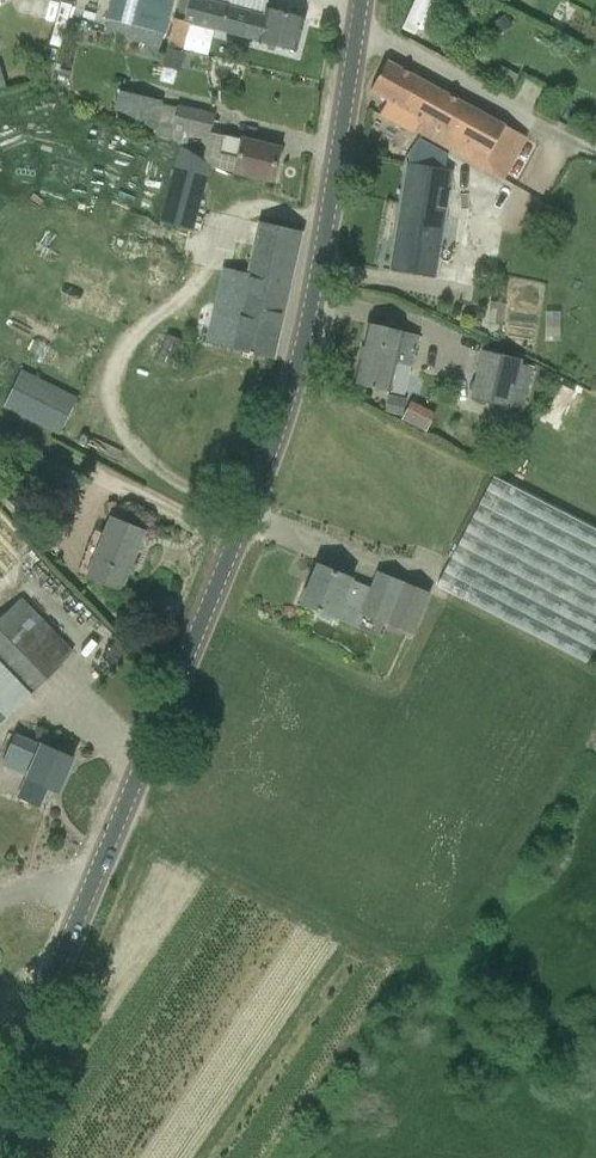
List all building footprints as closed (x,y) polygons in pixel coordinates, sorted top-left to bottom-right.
[(164,35),(173,0),(112,0),(107,19),(164,35)] [(266,10),(268,1),(265,0),(230,0),(228,6),(208,0),(189,0),(185,15),(177,13),(169,45),(184,49),(191,23),(295,51),(304,20),(266,10)] [(407,29),(419,31),(424,0),(412,0),(407,29)] [(496,38),(513,25),(504,13),(487,26),(496,38)] [(185,53),(167,49),(162,68),(181,72),(185,53)] [(504,179),(526,138),(437,89),(387,61),(370,92),(387,101),(379,115),(414,134),(416,131),(504,179)] [(122,89),(115,114),(157,126),(164,101),(122,89)] [(177,105),(177,107),(171,140),(181,145),(184,131),(209,138),(214,113),(177,105)] [(232,172),(272,182),(280,148),(240,139),(223,135),(219,154),(236,157),(232,172)] [(158,222),(192,231),(210,165),(179,146),(158,222)] [(390,271),(435,279),(452,171),(408,162),(390,271)] [(302,232),(258,222),(252,246),(235,242),(219,313),(235,317),(232,331),(206,325),(202,342),(228,348),(228,349),(273,360),(302,232)] [(16,308),(1,339),(81,379),(97,347),(16,308)] [(404,396),(411,367),(419,336),(368,323),(353,384),(389,392),(404,396)] [(470,398),(511,409),(522,364),(523,359),(482,349),(470,398)] [(59,436),(78,398),(24,370),(3,407),(59,436)] [(405,399),(389,396),(385,413),(402,416),(405,399)] [(403,421),(429,431),(437,411),(411,401),(403,421)] [(14,455),(0,447),(0,469),(14,455)] [(595,652),(595,529),(493,476),(436,585),(590,664),(595,652)] [(118,514),(115,501),(106,503),(109,517),(118,514)] [(145,531),(109,517),(85,577),(121,591),(145,531)] [(301,605),(337,619),(337,618),(358,627),(363,614),(414,636),(430,595),(378,573),(372,589),(351,580),(352,579),(318,565),(301,605)] [(62,665),(8,610),(0,618),(0,726),(62,665)] [(73,758),(42,744),(41,747),(14,735),(7,753),(2,765),(28,776),(26,779),(27,780),(19,798),(38,807),(47,788),(58,793),(73,758)]
